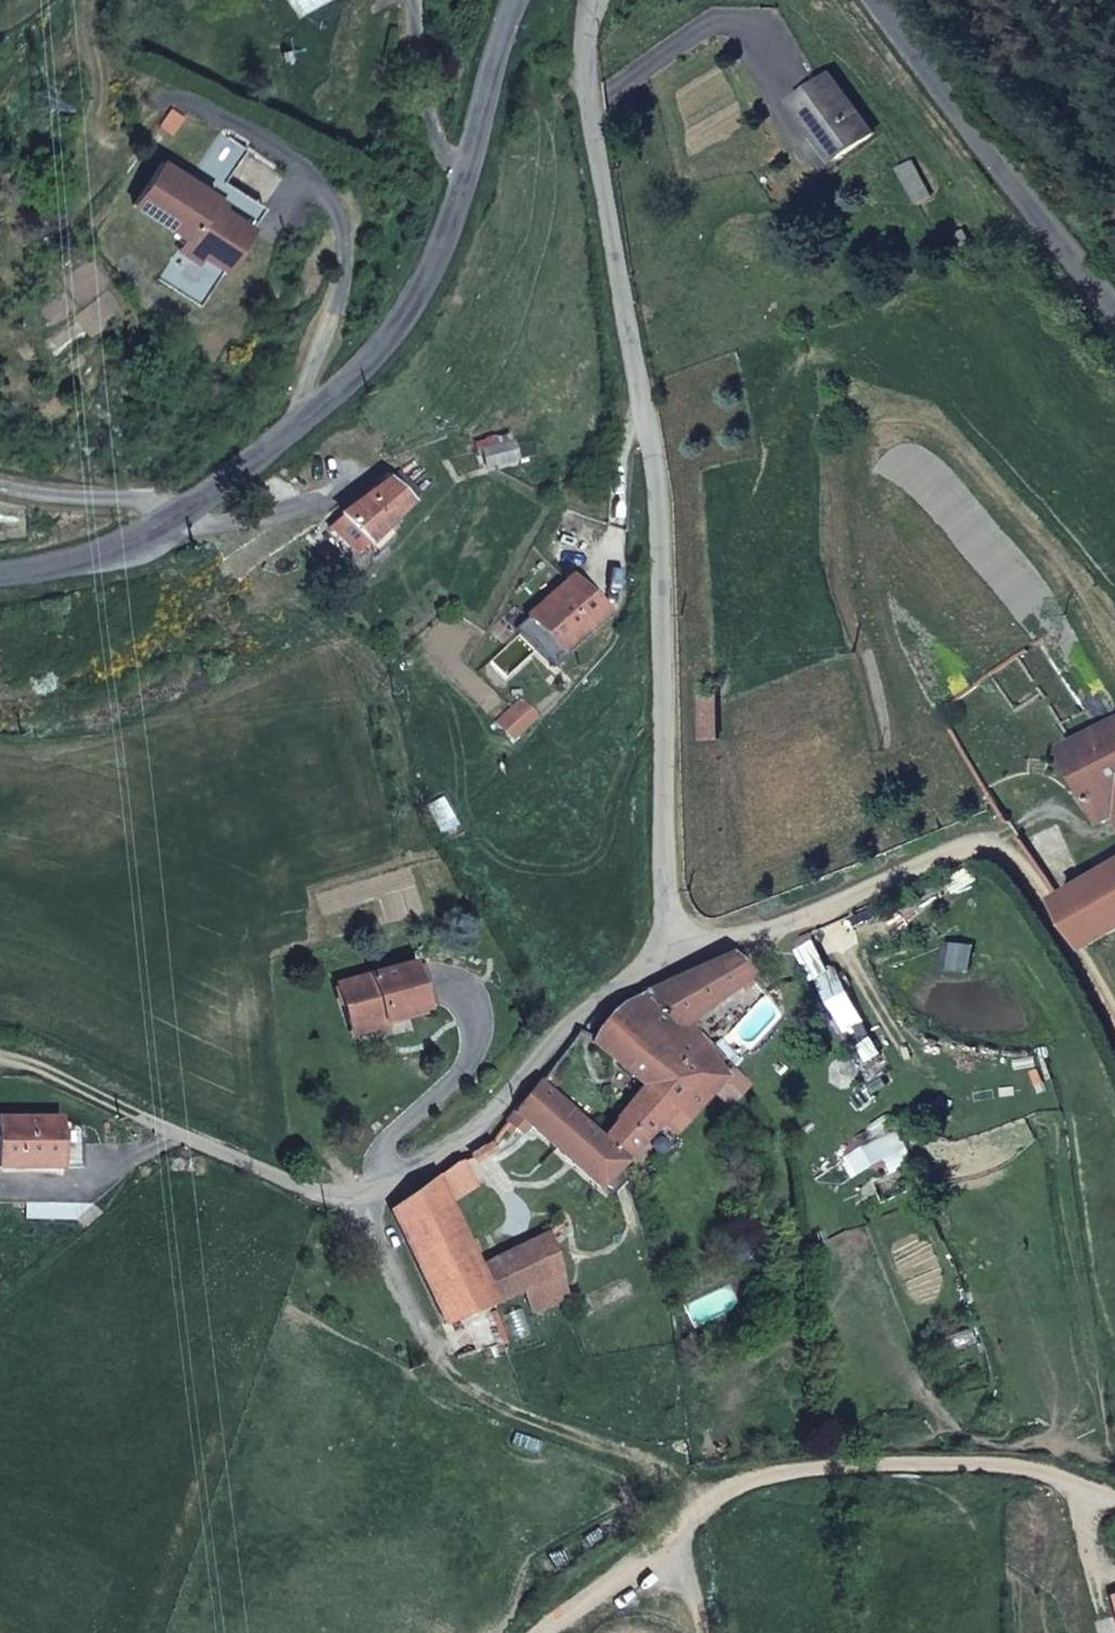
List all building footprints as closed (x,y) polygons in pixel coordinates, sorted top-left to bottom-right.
[(874,132),(832,74),(794,102),(836,160),(874,132)] [(229,175),(246,148),(221,132),(204,159),(207,160),(229,175)] [(933,195),(914,160),(897,168),(916,203),(933,195)] [(250,227),(211,201),(215,195),(194,181),(163,161),(135,205),(184,237),(185,239),(182,242),(223,269),(250,227)] [(250,227),(264,207),(203,167),(194,181),(215,195),(211,201),(250,227)] [(198,305),(223,269),(182,242),(185,239),(184,237),(157,278),(198,305)] [(497,445),(511,442),(509,434),(495,437),(497,445)] [(515,460),(511,442),(497,445),(483,449),(487,467),(515,460)] [(384,528),(417,496),(414,493),(396,473),(391,476),(340,515),(341,516),(366,544),(367,544),(377,554),(394,538),(384,528)] [(366,544),(341,516),(330,527),(355,554),(366,544)] [(560,653),(603,614),(570,578),(527,616),(560,653)] [(511,740),(536,716),(521,700),(496,724),(511,740)] [(1065,748),(1101,821),(1114,815),(1114,720),(1065,748)] [(1114,931),(1114,866),(1062,899),(1091,946),(1114,931)] [(622,1001),(712,1095),(725,1080),(690,1031),(692,1030),(693,1028),(694,1026),(694,1024),(694,1021),(693,1018),(693,1016),(747,974),(726,956),(646,993),(645,991),(622,1001)] [(435,1008),(423,962),(412,965),(424,1011),(435,1008)] [(424,1011),(412,965),(338,984),(348,1025),(381,1016),(383,1022),(424,1011)] [(659,1127),(671,1138),(712,1095),(622,1001),(611,1011),(603,1019),(596,1029),(591,1040),(642,1086),(615,1120),(617,1123),(605,1136),(629,1158),(659,1127)] [(383,1022),(381,1016),(348,1025),(350,1030),(383,1022)] [(574,1166),(599,1190),(625,1162),(541,1081),(516,1111),(529,1123),(574,1166)] [(516,1111),(508,1122),(520,1133),(529,1123),(516,1111)] [(61,1168),(61,1118),(0,1119),(0,1168),(61,1168)] [(659,1127),(629,1158),(647,1163),(671,1138),(659,1127)] [(889,1129),(843,1157),(856,1176),(880,1161),(886,1170),(908,1158),(901,1149),(889,1129)] [(436,1178),(447,1203),(474,1187),(462,1161),(456,1163),(436,1178)] [(390,1210),(442,1325),(492,1303),(475,1266),(447,1203),(436,1178),(390,1210)] [(92,1204),(26,1203),(25,1219),(73,1220),(92,1204)] [(548,1230),(475,1266),(492,1303),(522,1293),(531,1315),(557,1304),(558,1308),(569,1306),(561,1276),(548,1230)]
